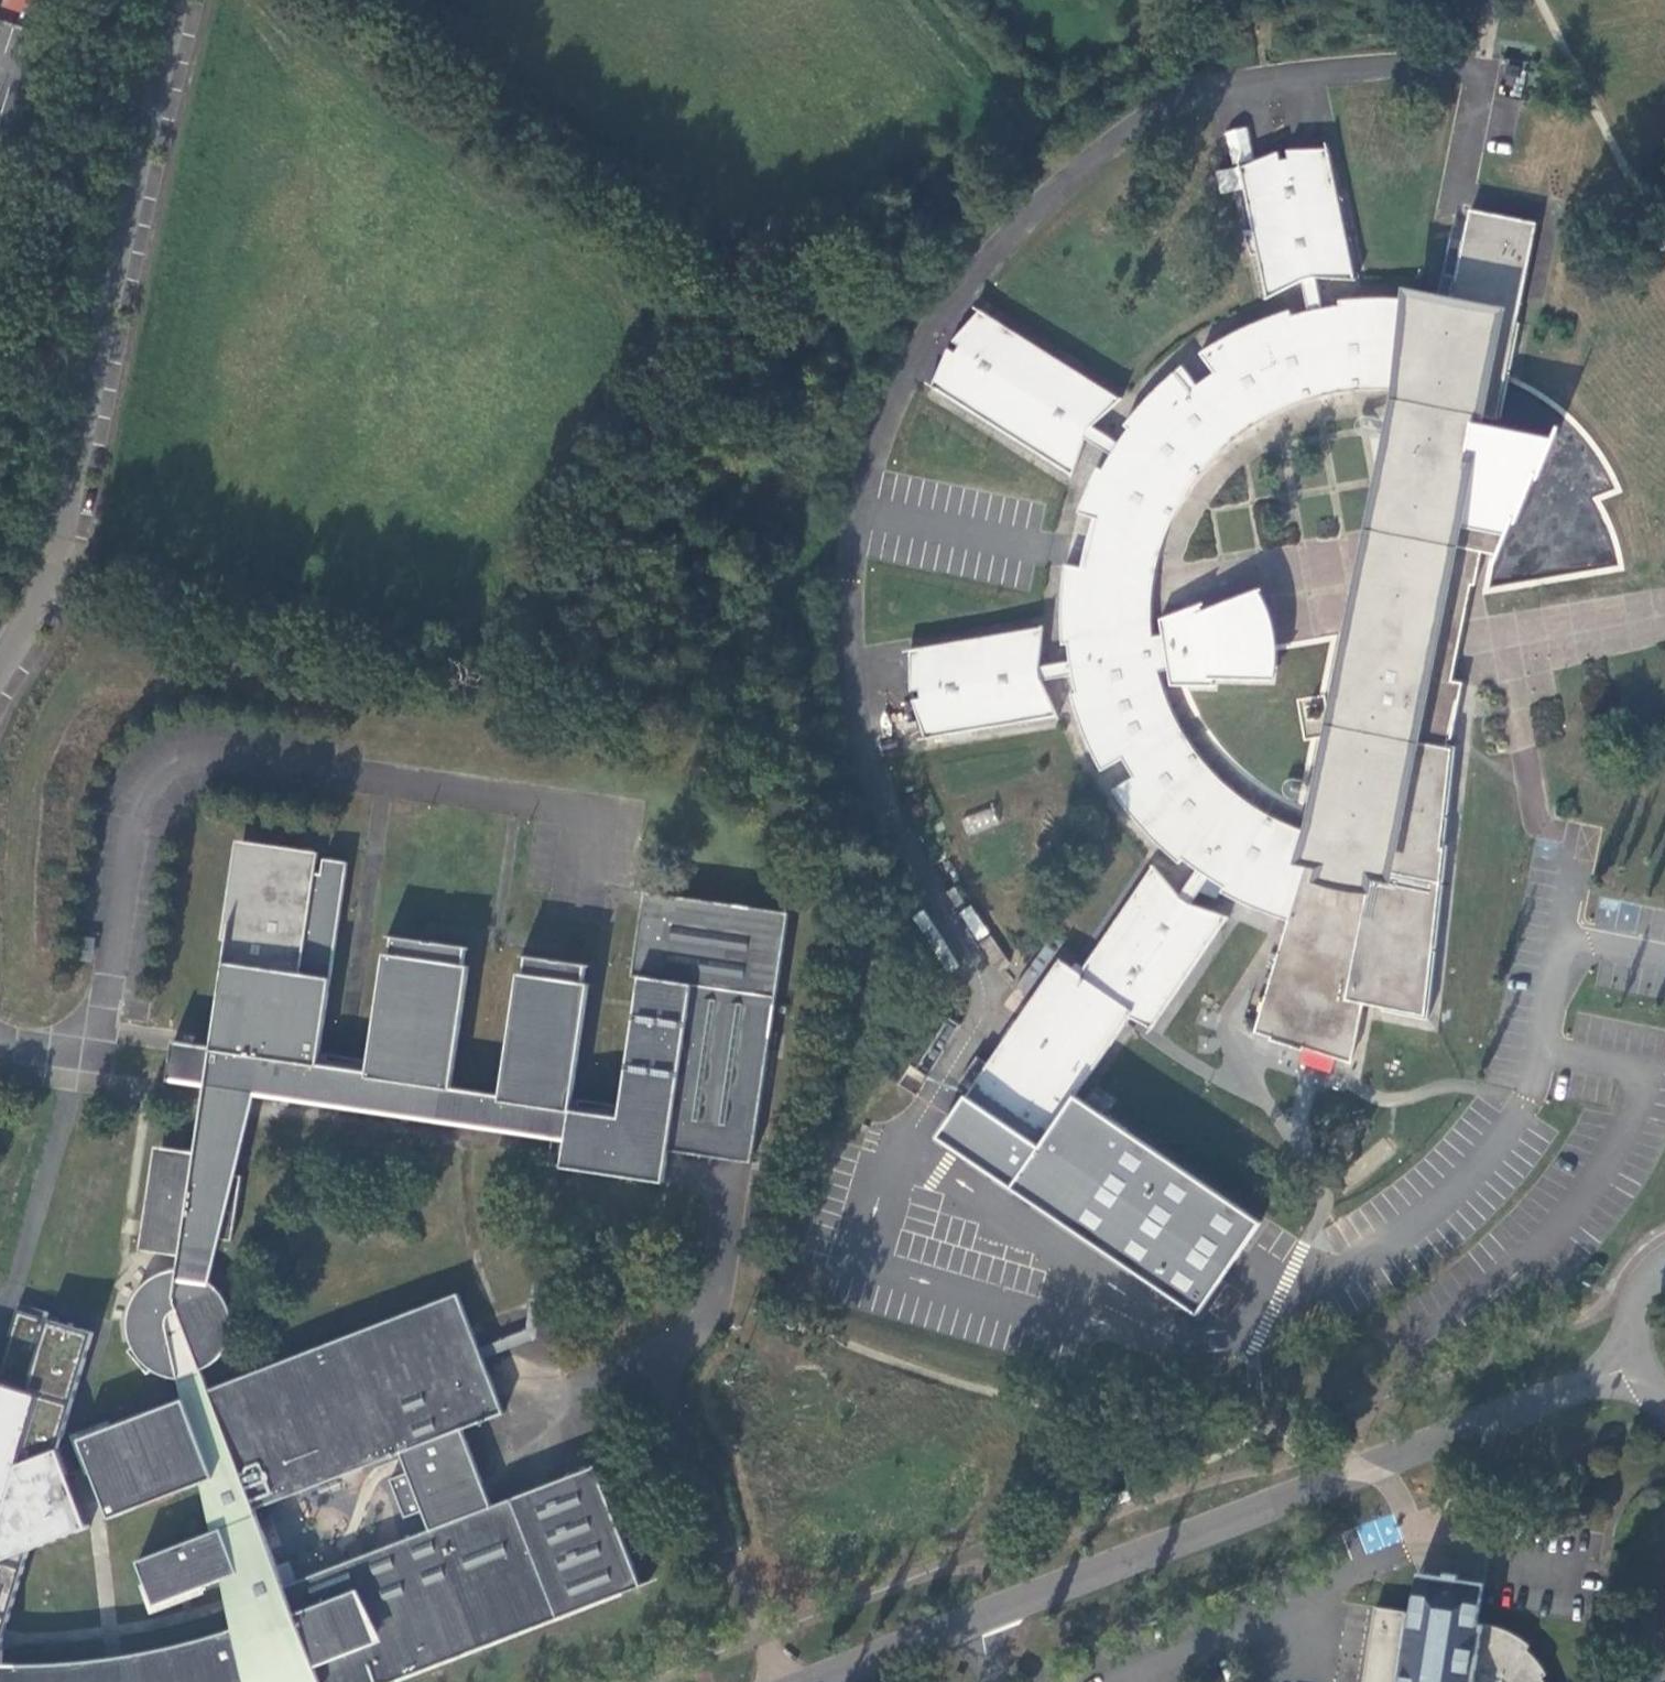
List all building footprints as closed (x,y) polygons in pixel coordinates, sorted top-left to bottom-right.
[(1257,909),(1267,913),(1276,917),(1286,919),(1289,921),(1284,939),(1256,1033),(1272,1037),(1271,1040),(1304,1050),(1304,1048),(1313,1051),(1352,1063),(1364,1004),(1384,1007),(1383,1011),(1429,1020),(1449,846),(1446,845),(1456,747),(1448,745),(1449,739),(1453,740),(1464,683),(1447,680),(1466,585),(1475,587),(1482,552),(1490,554),(1496,555),(1499,556),(1514,520),(1517,522),(1537,476),(1540,478),(1557,439),(1474,423),(1476,415),(1498,419),(1498,417),(1501,418),(1510,376),(1520,323),(1517,322),(1537,224),(1471,210),(1451,307),(1447,332),(1412,325),(1415,300),(1413,300),(1403,299),(1393,298),(1383,298),(1373,298),(1363,298),(1353,299),(1343,300),(1340,301),(1341,306),(1334,306),(1324,308),(1323,308),(1316,278),(1356,280),(1328,149),(1287,150),(1288,158),(1279,160),(1277,152),(1239,167),(1253,230),(1257,254),(1267,299),(1302,281),(1309,312),(1305,313),(1296,315),(1292,316),(1290,311),(1285,312),(1275,315),(1266,319),(1256,323),(1248,326),(1238,331),(1229,335),(1221,340),(1212,345),(1204,350),(1200,353),(1214,372),(1197,385),(1182,366),(1179,368),(1172,375),(1165,382),(1157,388),(1150,395),(1144,402),(1137,410),(1130,417),(1125,425),(1129,428),(1123,437),(1119,443),(1092,426),(1122,399),(980,310),(953,341),(960,345),(955,354),(948,349),(932,386),(1073,476),(1085,438),(1111,455),(1107,461),(1103,470),(1098,468),(1093,477),(1089,485),(1085,495),(1082,504),(1078,512),(1094,518),(1093,519),(1091,527),(1088,537),(1086,546),(1083,555),(1082,564),(1081,567),(1065,565),(1064,571),(1063,581),(1062,591),(1061,602),(1061,611),(1061,621),(1061,631),(1062,641),(1062,645),(1068,644),(1069,650),(1070,660),(1070,662),(1039,666),(1043,627),(910,649),(910,691),(918,689),(920,698),(912,700),(925,739),(1058,717),(1041,681),(1072,675),(1073,680),(1075,689),(1076,693),(1071,694),(1072,700),(1075,710),(1078,719),(1082,728),(1085,738),(1089,747),(1094,756),(1098,765),(1102,771),(1122,758),(1134,778),(1113,790),(1119,799),(1125,807),(1131,815),(1137,823),(1144,830),(1151,837),(1158,844),(1165,851),(1173,858),(1180,863),(1183,859),(1183,860),(1192,866),(1197,870),(1179,896),(1154,865),(1080,974),(1059,961),(1029,1006),(988,1065),(977,1058),(960,1083),(971,1091),(964,1098),(935,1136),(974,1164),(1047,1213),(1196,1311),(1256,1221),(1077,1097),(1130,1018),(1153,1028),(1229,916),(1191,904),(1209,878),(1216,882),(1224,887),(1221,891),(1221,892),(1231,897),(1239,902),(1248,905),(1257,909)] [(1253,230),(1244,231),(1251,255),(1257,254),(1253,230)] [(1451,307),(1415,300),(1412,325),(1447,332),(1451,307)] [(642,1586),(595,1466),(492,1506),(462,1429),(504,1414),(458,1294),(208,1390),(200,1370),(203,1368),(206,1367),(209,1366),(212,1364),(214,1362),(216,1361),(218,1358),(220,1356),(222,1354),(224,1351),(226,1349),(227,1346),(228,1344),(230,1341),(230,1338),(231,1335),(232,1332),(232,1329),(232,1326),(233,1322),(232,1320),(232,1317),(231,1314),(230,1311),(230,1308),(229,1306),(227,1302),(226,1300),(224,1297),(222,1295),(220,1293),(218,1290),(216,1288),(214,1286),(211,1285),(209,1283),(206,1282),(204,1281),(215,1239),(232,1241),(241,1176),(230,1175),(251,1089),(553,1134),(566,1135),(562,1167),(664,1183),(669,1151),(733,1160),(753,1163),(789,913),(645,892),(644,899),(633,976),(641,977),(620,1117),(571,1110),(590,984),(584,983),(587,965),(554,960),(527,956),(524,974),(519,974),(501,1096),(452,1089),(470,966),(464,965),(467,948),(431,942),(394,937),(391,955),(385,954),(368,1072),(320,1065),(349,863),(325,859),(322,875),(317,874),(320,853),(314,852),(313,858),(309,857),(241,847),(214,1036),(212,1051),(199,1049),(190,1048),(186,1077),(207,1081),(196,1157),(161,1152),(156,1182),(153,1182),(152,1191),(151,1199),(154,1199),(147,1244),(142,1244),(141,1249),(182,1256),(180,1269),(177,1269),(174,1269),(171,1270),(167,1271),(164,1272),(161,1273),(158,1274),(155,1277),(152,1278),(149,1281),(146,1283),(144,1285),(141,1287),(139,1290),(137,1293),(135,1296),(134,1299),(132,1302),(131,1305),(130,1308),(129,1312),(129,1315),(128,1319),(128,1322),(128,1325),(128,1329),(128,1332),(129,1336),(130,1339),(131,1343),(132,1346),(133,1347),(128,1351),(148,1374),(153,1370),(155,1371),(158,1372),(161,1374),(164,1375),(168,1377),(171,1377),(174,1378),(177,1378),(182,1400),(78,1439),(109,1519),(201,1484),(212,1532),(137,1561),(154,1605),(223,1579),(229,1604),(234,1628),(228,1630),(222,1632),(216,1633),(210,1635),(205,1637),(199,1639),(193,1640),(187,1642),(181,1643),(175,1645),(169,1646),(164,1647),(157,1649),(152,1650),(146,1651),(140,1652),(134,1653),(128,1654),(122,1655),(116,1656),(113,1657),(110,1657),(104,1658),(98,1659),(92,1660),(86,1661),(80,1661),(74,1662),(68,1662),(62,1663),(56,1663),(50,1664),(44,1664),(38,1664),(31,1665),(25,1665),(20,1665),(13,1665),(7,1665),(0,1666),(0,1668),(0,1681),(310,1681),(319,1678),(321,1681),(392,1681),(642,1586)] [(186,1077),(190,1048),(173,1045),(169,1075),(186,1077)] [(549,1166),(562,1167),(566,1135),(553,1134),(549,1166)] [(3,1640),(28,1552),(89,1528),(59,1449),(94,1334),(17,1311),(0,1365),(0,1668),(0,1666),(3,1640)] [(1356,1526),(1364,1552),(1400,1541),(1391,1515),(1356,1526)] [(1363,1681),(1545,1681),(1543,1679),(1542,1677),(1547,1674),(1546,1673),(1544,1669),(1542,1666),(1540,1663),(1537,1660),(1534,1657),(1532,1654),(1529,1651),(1527,1650),(1530,1646),(1529,1645),(1526,1642),(1523,1640),(1519,1637),(1515,1635),(1512,1634),(1508,1632),(1504,1629),(1501,1628),(1497,1627),(1493,1626),(1488,1625),(1486,1624),(1478,1623),(1485,1584),(1458,1579),(1459,1574),(1446,1572),(1445,1577),(1418,1573),(1412,1612),(1375,1607),(1363,1681)] [(1619,1681),(1658,1681),(1664,1679),(1664,1665),(1619,1681)]
